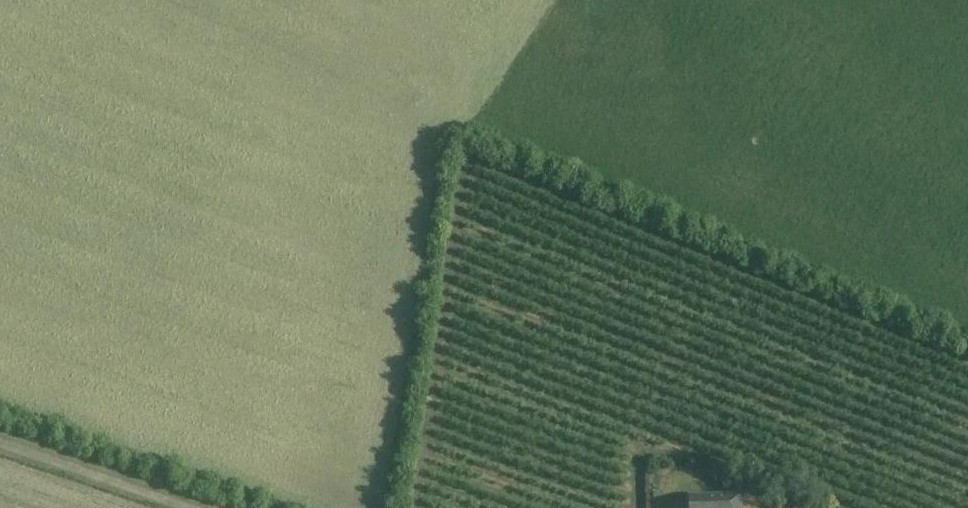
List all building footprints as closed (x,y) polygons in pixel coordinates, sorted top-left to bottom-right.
[(741,496),(689,498),(689,507),(741,507),(741,496)]
